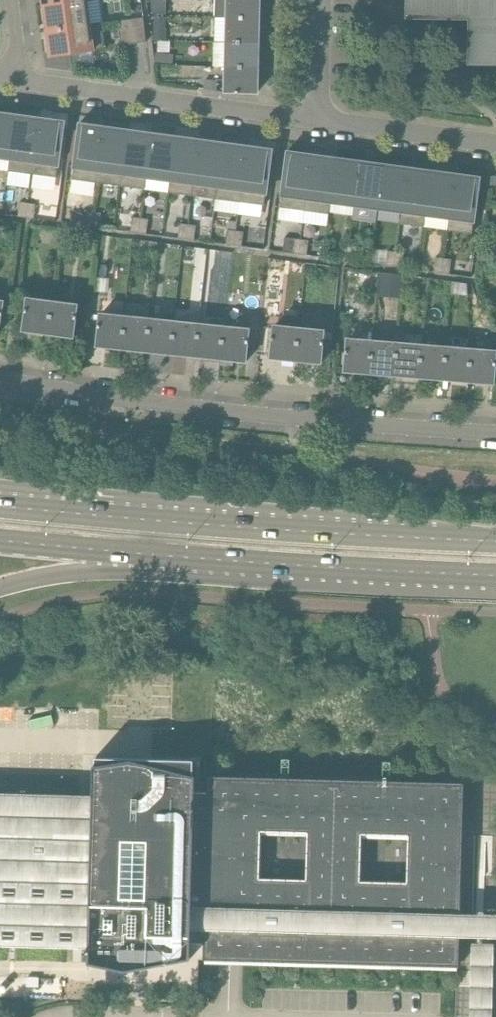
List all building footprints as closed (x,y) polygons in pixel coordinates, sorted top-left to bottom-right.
[(154,15),(168,15),(168,0),(153,0),(154,15)] [(259,19),(259,0),(217,0),(216,17),(228,18),(259,19)] [(406,20),(457,20),(456,51),(468,51),(468,66),(495,66),(495,0),(406,0),(406,20)] [(47,31),(90,25),(87,2),(43,8),(47,31)] [(134,45),(147,43),(144,18),(131,20),(134,45)] [(228,43),(258,44),(259,19),(228,18),(228,43)] [(122,46),(134,45),(131,20),(118,22),(122,46)] [(102,23),(90,25),(47,31),(49,52),(50,58),(106,50),(102,23)] [(227,68),(258,69),(258,44),(228,43),(227,68)] [(157,54),(156,63),(174,65),(175,55),(157,54)] [(227,68),(227,93),(257,94),(258,69),(227,68)] [(204,90),(217,92),(218,82),(205,81),(204,90)] [(0,114),(0,159),(10,160),(16,116),(0,114)] [(10,160),(8,172),(32,175),(40,120),(16,116),(10,160)] [(40,120),(32,175),(57,178),(64,126),(65,122),(63,122),(63,123),(40,120)] [(72,181),(97,184),(105,128),(82,125),(82,124),(80,124),(79,128),(80,128),(72,181)] [(97,184),(120,187),(128,131),(105,128),(97,184)] [(145,190),(146,178),(152,135),(128,131),(120,187),(145,190)] [(146,178),(170,182),(176,138),(152,135),(146,178)] [(168,194),(192,197),(200,141),(176,138),(170,182),(168,194)] [(192,197),(216,200),(223,144),(200,141),(192,197)] [(216,200),(240,203),(247,148),(223,144),(216,200)] [(247,148),(240,203),(264,206),(271,154),(272,154),(272,150),(270,150),(270,151),(247,148)] [(280,208),(305,212),(312,156),(289,153),(290,152),(287,152),(287,156),(280,208)] [(329,215),(330,203),(336,160),(312,156),(305,212),(329,215)] [(361,163),(336,160),(330,203),(354,206),(361,163)] [(383,166),(361,163),(354,206),(377,209),(383,166)] [(377,209),(402,213),(407,169),(383,166),(377,209)] [(402,213),(400,225),(424,228),(425,216),(431,172),(407,169),(402,213)] [(425,216),(449,219),(455,175),(431,172),(425,216)] [(449,219),(448,231),(472,234),(479,182),(480,182),(480,178),(478,178),(478,179),(455,175),(449,219)] [(18,217),(26,219),(28,204),(20,203),(18,217)] [(26,219),(34,220),(36,205),(28,204),(26,219)] [(83,226),(91,227),(93,213),(85,211),(83,226)] [(91,227),(99,228),(101,214),(93,213),(91,227)] [(131,232),(139,234),(141,219),(133,218),(131,232)] [(139,234),(147,235),(149,220),(141,219),(139,234)] [(178,239),(186,240),(188,225),(180,224),(178,239)] [(186,240),(194,241),(196,226),(188,225),(186,240)] [(226,245),(234,246),(236,232),(228,231),(226,245)] [(234,246),(242,247),(244,233),(236,232),(234,246)] [(291,254),(299,255),(301,240),(293,239),(291,254)] [(299,255),(307,256),(309,241),(301,240),(299,255)] [(339,260),(347,261),(349,246),(341,245),(339,260)] [(347,261),(355,262),(357,247),(349,246),(347,261)] [(386,266),(394,267),(396,253),(388,251),(386,266)] [(394,267),(402,269),(404,254),(396,253),(394,267)] [(434,273),(442,274),(444,259),(436,258),(434,273)] [(442,274),(450,275),(452,260),(444,259),(442,274)] [(25,330),(49,334),(53,301),(28,298),(24,328),(23,328),(23,332),(25,332),(25,330)] [(53,301),(49,334),(73,337),(72,339),(74,339),(75,335),(74,335),(78,304),(53,301)] [(98,346),(121,349),(125,316),(101,313),(97,344),(96,348),(98,348),(98,346)] [(121,349),(147,351),(150,318),(125,316),(121,349)] [(147,351),(171,354),(175,321),(150,318),(147,351)] [(171,354),(196,356),(200,324),(175,321),(171,354)] [(196,356),(222,359),(225,326),(200,324),(196,356)] [(272,358),(296,360),(299,328),(274,325),(271,356),(270,359),(272,360),(272,358)] [(225,326),(222,359),(245,362),(245,363),(247,364),(247,360),(250,329),(225,326)] [(299,328),(296,360),(320,363),(320,364),(322,364),(322,361),(325,330),(299,328)] [(346,371),(370,373),(372,341),(347,339),(345,369),(344,369),(344,373),(346,373),(346,371)] [(370,373),(395,375),(398,343),(372,341),(370,373)] [(395,375),(419,377),(422,345),(398,343),(395,375)] [(419,377),(444,380),(447,347),(422,345),(419,377)] [(444,380),(469,382),(472,349),(447,347),(444,380)] [(469,382),(493,384),(493,385),(495,385),(495,382),(494,382),(495,363),(495,351),(472,349),(469,382)] [(461,915),(464,783),(208,776),(208,793),(195,792),(196,776),(195,776),(138,762),(123,761),(93,766),(92,796),(0,793),(0,947),(88,949),(88,964),(118,971),(132,971),(191,960),(191,944),(204,944),(203,960),(231,961),(459,967),(461,915)]
